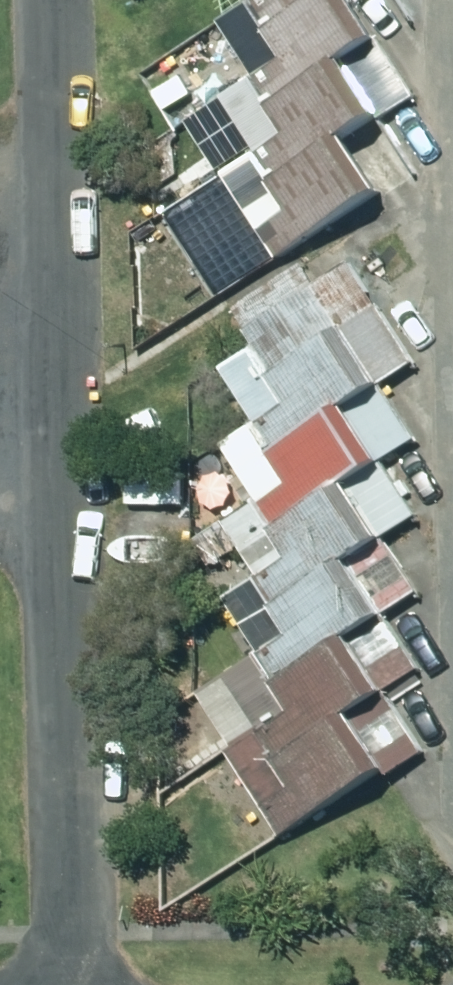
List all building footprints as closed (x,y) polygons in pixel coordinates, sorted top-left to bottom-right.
[(267,26),(310,0),(251,0),(267,26)] [(280,58),(252,76),(268,102),(407,14),(398,0),(311,0),(263,29),(280,58)] [(265,104),(285,136),(252,156),(268,181),(411,91),(375,35),(265,104)] [(266,182),(286,213),(260,230),(276,256),(413,171),(377,113),(266,182)] [(238,329),(267,376),(235,396),(269,451),(414,362),(378,305),(341,329),(311,285),(238,329)] [(254,502),(270,528),(415,440),(381,384),(269,453),(286,483),(254,502)] [(382,461),(268,531),(286,560),(253,580),(270,606),(417,515),(382,461)] [(286,636),(255,656),(271,682),(416,591),(382,537),(269,608),(286,636)] [(274,759),(418,669),(383,612),(269,683),(288,715),(257,733),(274,759)] [(290,791),(263,807),(280,836),(424,752),(385,690),(272,762),(290,791)]
